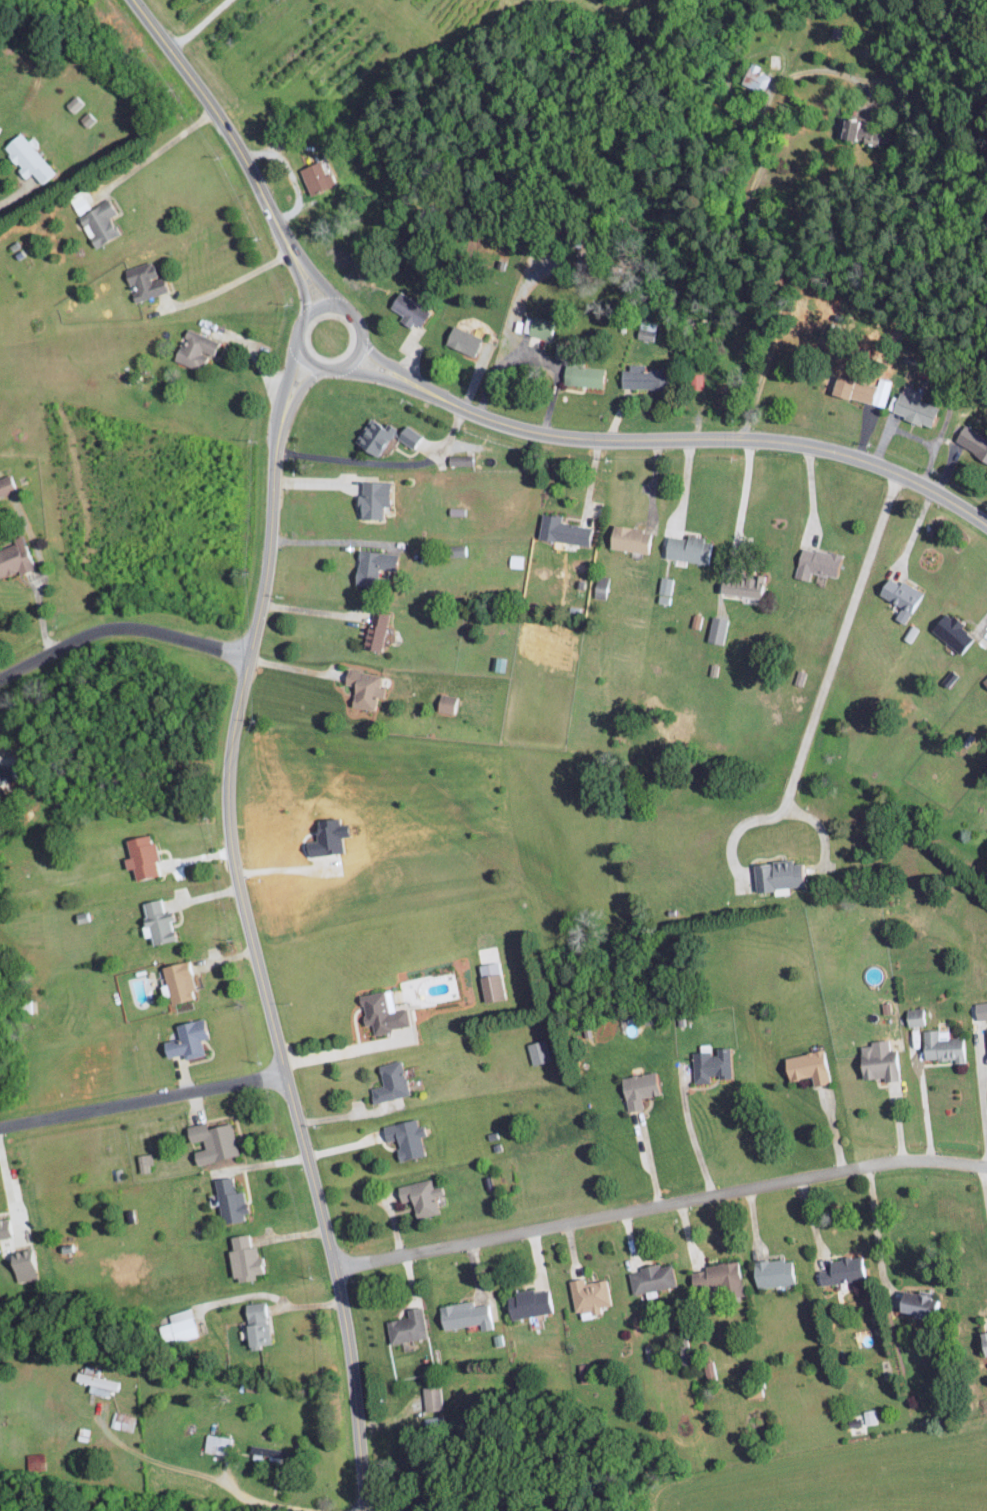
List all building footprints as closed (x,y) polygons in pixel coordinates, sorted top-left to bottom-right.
[(769,76),(758,71),(760,65),(750,61),(740,82),(763,91),(769,76)] [(72,112),(81,103),(74,95),(64,104),(72,112)] [(838,135),(874,143),(877,130),(861,126),(862,121),(842,117),(838,135)] [(30,172),(41,184),(54,171),(18,131),(1,146),(18,166),(15,169),(23,178),(30,172)] [(333,183),(328,172),(324,173),(318,160),(298,167),(308,193),(333,183)] [(95,245),(116,232),(107,217),(114,212),(105,198),(90,207),(83,196),(69,205),(95,245)] [(132,301),(165,290),(160,275),(155,277),(149,260),(122,269),(129,289),(132,301)] [(401,314),(399,318),(417,328),(428,308),(396,291),(388,307),(401,314)] [(521,332),(536,334),(535,345),(547,347),(551,319),(523,315),(521,332)] [(654,339),(656,322),(640,321),(638,337),(654,339)] [(482,330),(468,326),(467,330),(449,325),(443,345),(475,354),(482,330)] [(216,340),(186,328),(182,337),(173,359),(197,369),(204,353),(210,355),(216,340)] [(665,387),(665,371),(642,371),(642,363),(627,363),(627,369),(620,369),(619,386),(665,387)] [(602,367),(563,365),(562,384),(601,386),(602,367)] [(833,394),(887,405),(892,380),(880,378),(879,383),(837,374),(833,394)] [(889,413),(933,424),(938,405),(922,401),(925,390),(905,385),(902,395),(894,393),(889,413)] [(377,456),(392,426),(385,423),(383,426),(366,418),(353,444),(377,456)] [(412,449),(421,435),(403,423),(394,436),(412,449)] [(962,424),(953,443),(986,460),(986,436),(962,424)] [(447,464),(471,464),(471,455),(447,455),(447,464)] [(17,489),(11,472),(0,476),(0,495),(17,489)] [(357,517),(381,518),(381,504),(386,505),(387,481),(358,480),(357,517)] [(536,537),(586,544),(588,526),(558,522),(559,515),(540,512),(536,537)] [(651,529),(609,525),(607,548),(649,552),(651,529)] [(18,574),(32,568),(20,534),(12,537),(14,542),(0,548),(0,576),(16,570),(18,574)] [(662,556),(704,563),(708,539),(686,535),(685,538),(666,535),(662,556)] [(464,555),(463,544),(448,544),(448,555),(464,555)] [(810,571),(838,578),(843,556),(800,546),(793,576),(807,580),(810,571)] [(395,553),(356,549),(352,582),(374,584),(376,567),(393,569),(395,553)] [(719,577),(716,592),(757,598),(761,575),(742,572),(741,580),(719,577)] [(594,597),(607,598),(609,576),(595,575),(594,597)] [(667,603),(672,578),(660,576),(655,601),(667,603)] [(876,593),(899,606),(893,618),(904,624),(922,592),(900,580),(898,583),(885,576),(876,593)] [(364,627),(360,642),(366,644),(366,647),(379,651),(388,613),(375,610),(371,629),(364,627)] [(928,632),(962,651),(973,632),(939,613),(928,632)] [(721,644),(727,619),(712,615),(706,640),(721,644)] [(918,628),(911,624),(903,638),(910,642),(918,628)] [(371,710),(374,695),(381,697),(383,688),(378,687),(380,675),(345,668),(342,684),(353,686),(349,705),(371,710)] [(435,709),(455,714),(458,697),(439,692),(435,709)] [(157,874),(152,841),(148,842),(147,834),(124,837),(126,857),(121,857),(123,868),(131,867),(133,878),(157,874)] [(798,862),(790,863),(790,860),(752,862),(753,891),(772,890),(772,894),(787,893),(786,886),(799,885),(798,862)] [(151,944),(173,939),(167,910),(161,911),(159,898),(140,902),(143,917),(138,918),(142,936),(149,935),(151,944)] [(169,1002),(190,998),(189,990),(193,989),(187,959),(160,965),(164,984),(158,985),(160,996),(167,995),(169,1002)] [(482,1001),(503,999),(498,961),(477,964),(482,1001)] [(408,1027),(405,1008),(393,1009),(390,989),(358,994),(362,1025),(370,1024),(371,1032),(408,1027)] [(986,1018),(986,1001),(972,1003),(975,1020),(986,1018)] [(906,1026),(925,1024),(923,1006),(904,1009),(906,1026)] [(177,1038),(160,1041),(163,1057),(182,1053),(182,1058),(203,1054),(200,1038),(205,1037),(201,1018),(174,1023),(177,1038)] [(965,1037),(937,1039),(936,1029),(921,1030),(922,1060),(952,1058),(953,1062),(966,1062),(965,1037)] [(548,1060),(542,1039),(525,1044),(531,1065),(548,1060)] [(883,1077),(883,1081),(898,1080),(897,1049),(887,1050),(887,1039),(869,1040),(869,1045),(858,1045),(859,1078),(883,1077)] [(708,1082),(708,1077),(729,1076),(728,1046),(715,1047),(715,1051),(691,1052),(692,1083),(708,1082)] [(781,1056),(785,1080),(811,1076),(812,1085),(829,1082),(824,1050),(781,1056)] [(381,1085),(368,1088),(372,1102),(407,1094),(399,1059),(376,1065),(381,1085)] [(620,1077),(626,1111),(642,1108),(640,1097),(661,1093),(657,1071),(620,1077)] [(380,1125),(384,1141),(393,1139),(398,1160),(422,1155),(418,1136),(423,1134),(421,1125),(416,1126),(414,1118),(380,1125)] [(231,1122),(205,1127),(204,1122),(183,1126),(187,1143),(201,1139),(203,1148),(190,1151),(193,1164),(238,1154),(231,1122)] [(147,1164),(151,1164),(150,1153),(136,1155),(138,1173),(148,1172),(147,1164)] [(212,1179),(220,1223),(242,1219),(240,1213),(245,1212),(240,1191),(232,1192),(229,1176),(212,1179)] [(437,1212),(433,1195),(440,1194),(438,1185),(431,1187),(429,1178),(395,1186),(398,1203),(410,1200),(414,1218),(437,1212)] [(9,1215),(0,1217),(0,1238),(12,1237),(9,1215)] [(228,1236),(230,1249),(227,1249),(231,1280),(263,1276),(260,1255),(256,1256),(254,1246),(248,1246),(246,1233),(228,1236)] [(33,1249),(9,1251),(12,1281),(36,1278),(33,1249)] [(864,1278),(862,1256),(827,1259),(827,1269),(816,1270),(818,1283),(864,1278)] [(751,1262),(754,1288),(794,1284),(792,1258),(751,1262)] [(742,1293),(733,1260),(687,1272),(692,1291),(717,1285),(721,1298),(742,1293)] [(627,1272),(630,1293),(674,1286),(670,1262),(638,1267),(639,1270),(627,1272)] [(605,1280),(582,1282),(582,1278),(569,1280),(572,1312),(579,1312),(580,1317),(599,1315),(597,1306),(607,1305),(605,1280)] [(553,1313),(550,1288),(512,1292),(512,1296),(505,1297),(507,1317),(553,1313)] [(894,1312),(921,1317),(923,1309),(929,1310),(933,1293),(917,1290),(916,1293),(898,1290),(894,1312)] [(494,1327),(489,1303),(472,1305),(472,1300),(436,1306),(440,1330),(478,1323),(479,1330),(494,1327)] [(269,1343),(264,1301),(242,1303),(246,1350),(258,1349),(258,1344),(269,1343)] [(405,1309),(407,1317),(385,1320),(389,1343),(425,1337),(419,1306),(405,1309)] [(157,1325),(160,1342),(195,1336),(190,1308),(167,1313),(169,1323),(157,1325)] [(977,1333),(979,1355),(986,1354),(986,1332),(977,1333)] [(703,1362),(705,1381),(715,1379),(713,1360),(703,1362)] [(89,1383),(87,1392),(108,1396),(109,1389),(115,1390),(117,1379),(75,1372),(74,1381),(89,1383)] [(423,1410),(440,1410),(439,1386),(422,1386),(423,1410)] [(865,1424),(877,1423),(875,1409),(863,1411),(865,1424)] [(134,1432),(137,1416),(113,1411),(110,1427),(134,1432)] [(203,1450),(226,1455),(229,1438),(207,1433),(203,1450)] [(45,1468),(43,1452),(25,1454),(28,1471),(45,1468)]
